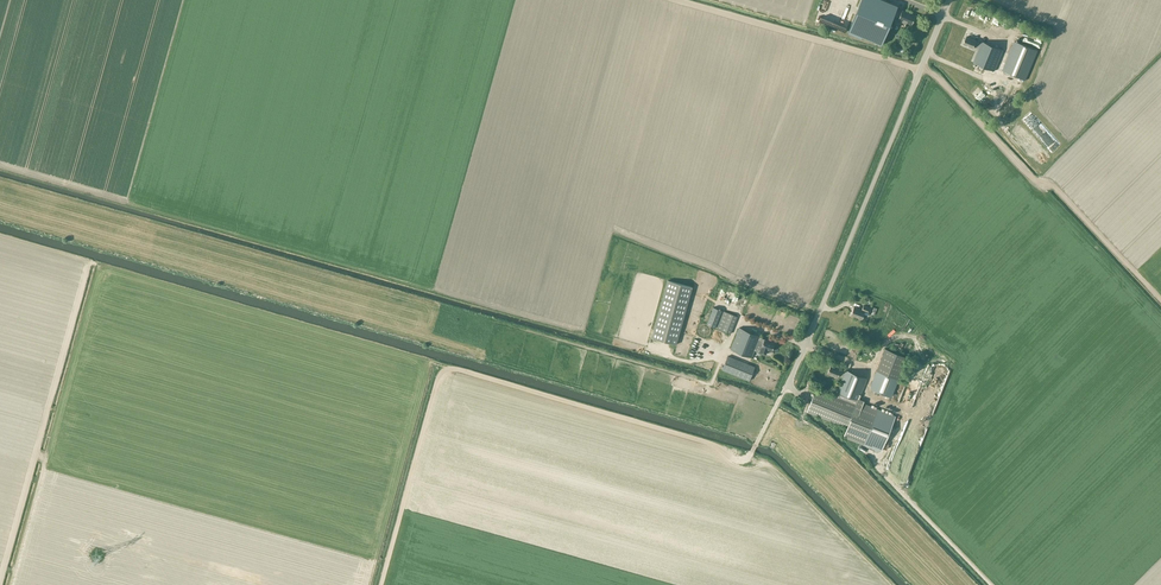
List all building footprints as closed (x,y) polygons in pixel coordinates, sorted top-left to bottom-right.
[(898,6),(883,0),(875,0),(868,19),(889,27),(894,16),(899,18),(898,19),(900,20),(899,21),(906,24),(906,22),(912,25),(915,15),(902,10),(901,12),(896,10),(898,6)] [(976,40),(966,36),(963,44),(973,48),(974,46),(979,48),(973,62),(994,71),(1003,50),(982,41),(981,44),(976,42),(976,40)] [(1025,80),(1037,50),(1014,41),(1002,70),(1025,80)] [(693,285),(668,278),(651,338),(676,345),(693,285)] [(853,307),(850,315),(861,319),(863,314),(868,316),(869,313),(871,308),(863,305),(861,310),(853,307)] [(737,316),(722,310),(714,307),(707,324),(730,334),(737,316)] [(759,339),(760,336),(739,327),(730,349),(751,357),(754,350),(759,352),(765,354),(767,350),(771,351),(774,343),(764,339),(764,340),(759,339)] [(885,349),(876,370),(869,388),(889,396),(892,389),(897,391),(901,381),(899,380),(908,357),(885,349)] [(749,380),(755,366),(727,356),(722,370),(749,380)] [(816,389),(807,411),(847,427),(843,436),(864,444),(872,424),(889,431),(895,416),(878,409),(877,410),(862,404),(863,402),(858,400),(867,378),(845,370),(844,372),(840,371),(840,370),(830,366),(827,373),(837,377),(838,375),(846,379),(838,398),(816,389)]
